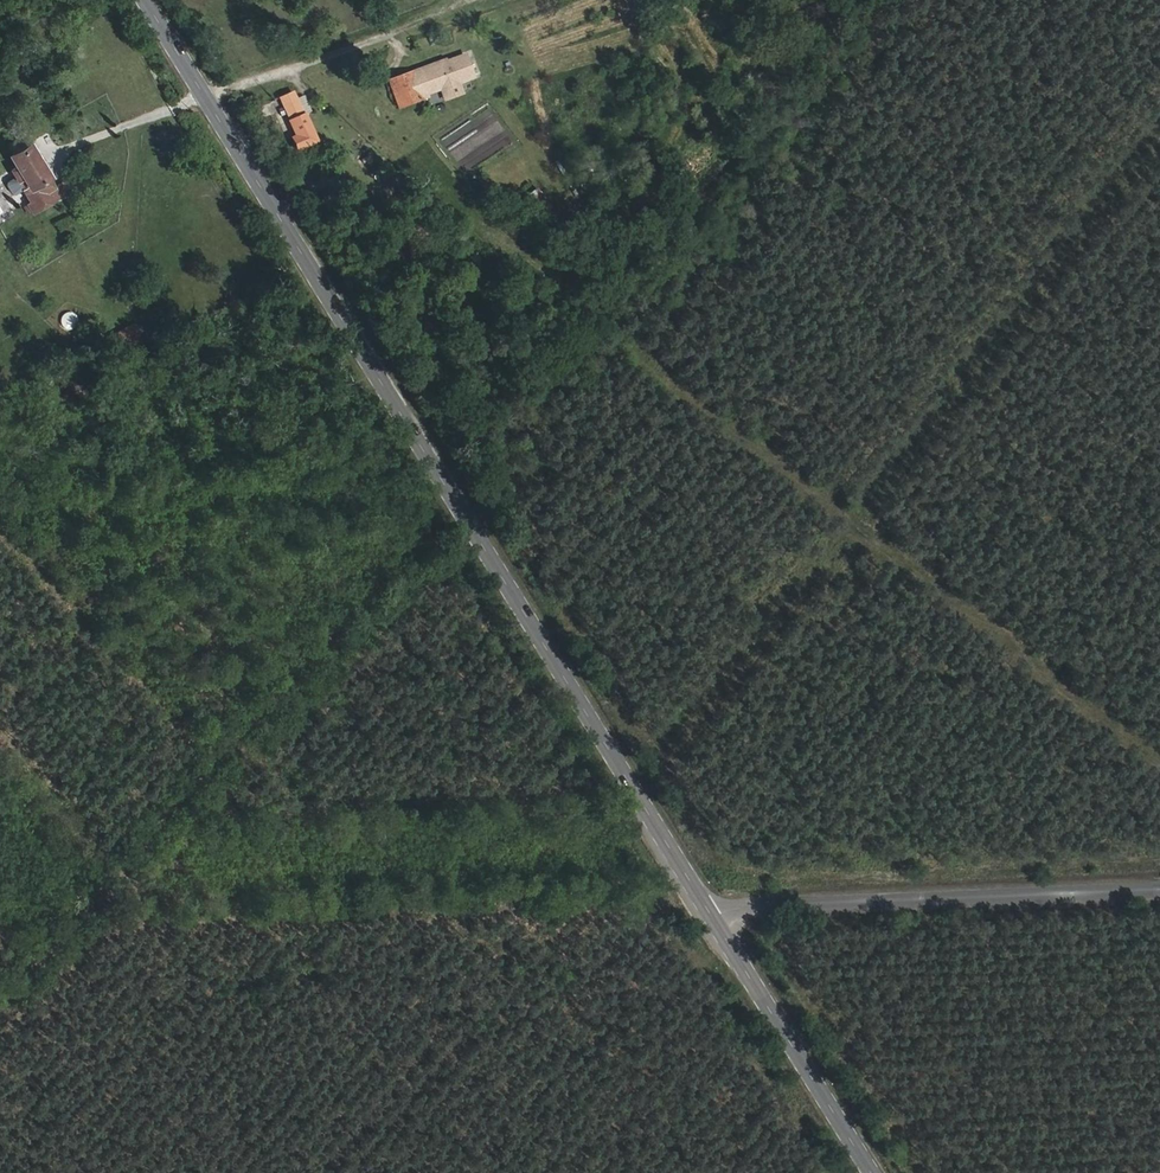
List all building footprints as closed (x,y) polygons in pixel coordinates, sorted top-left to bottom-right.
[(437,67),(436,65),(393,80),(402,108),(434,97),(433,94),(444,90),(461,84),(462,84),(477,79),(470,55),(437,67)] [(317,133),(292,84),(276,91),(292,124),(284,128),(293,145),(317,133)] [(448,101),(466,95),(462,84),(461,84),(444,90),(448,101)] [(50,168),(28,135),(5,149),(14,162),(9,164),(26,191),(19,195),(27,206),(57,187),(49,174),(50,168)] [(529,192),(539,208),(549,202),(539,186),(529,192)] [(132,324),(113,331),(118,345),(137,338),(132,324)]
